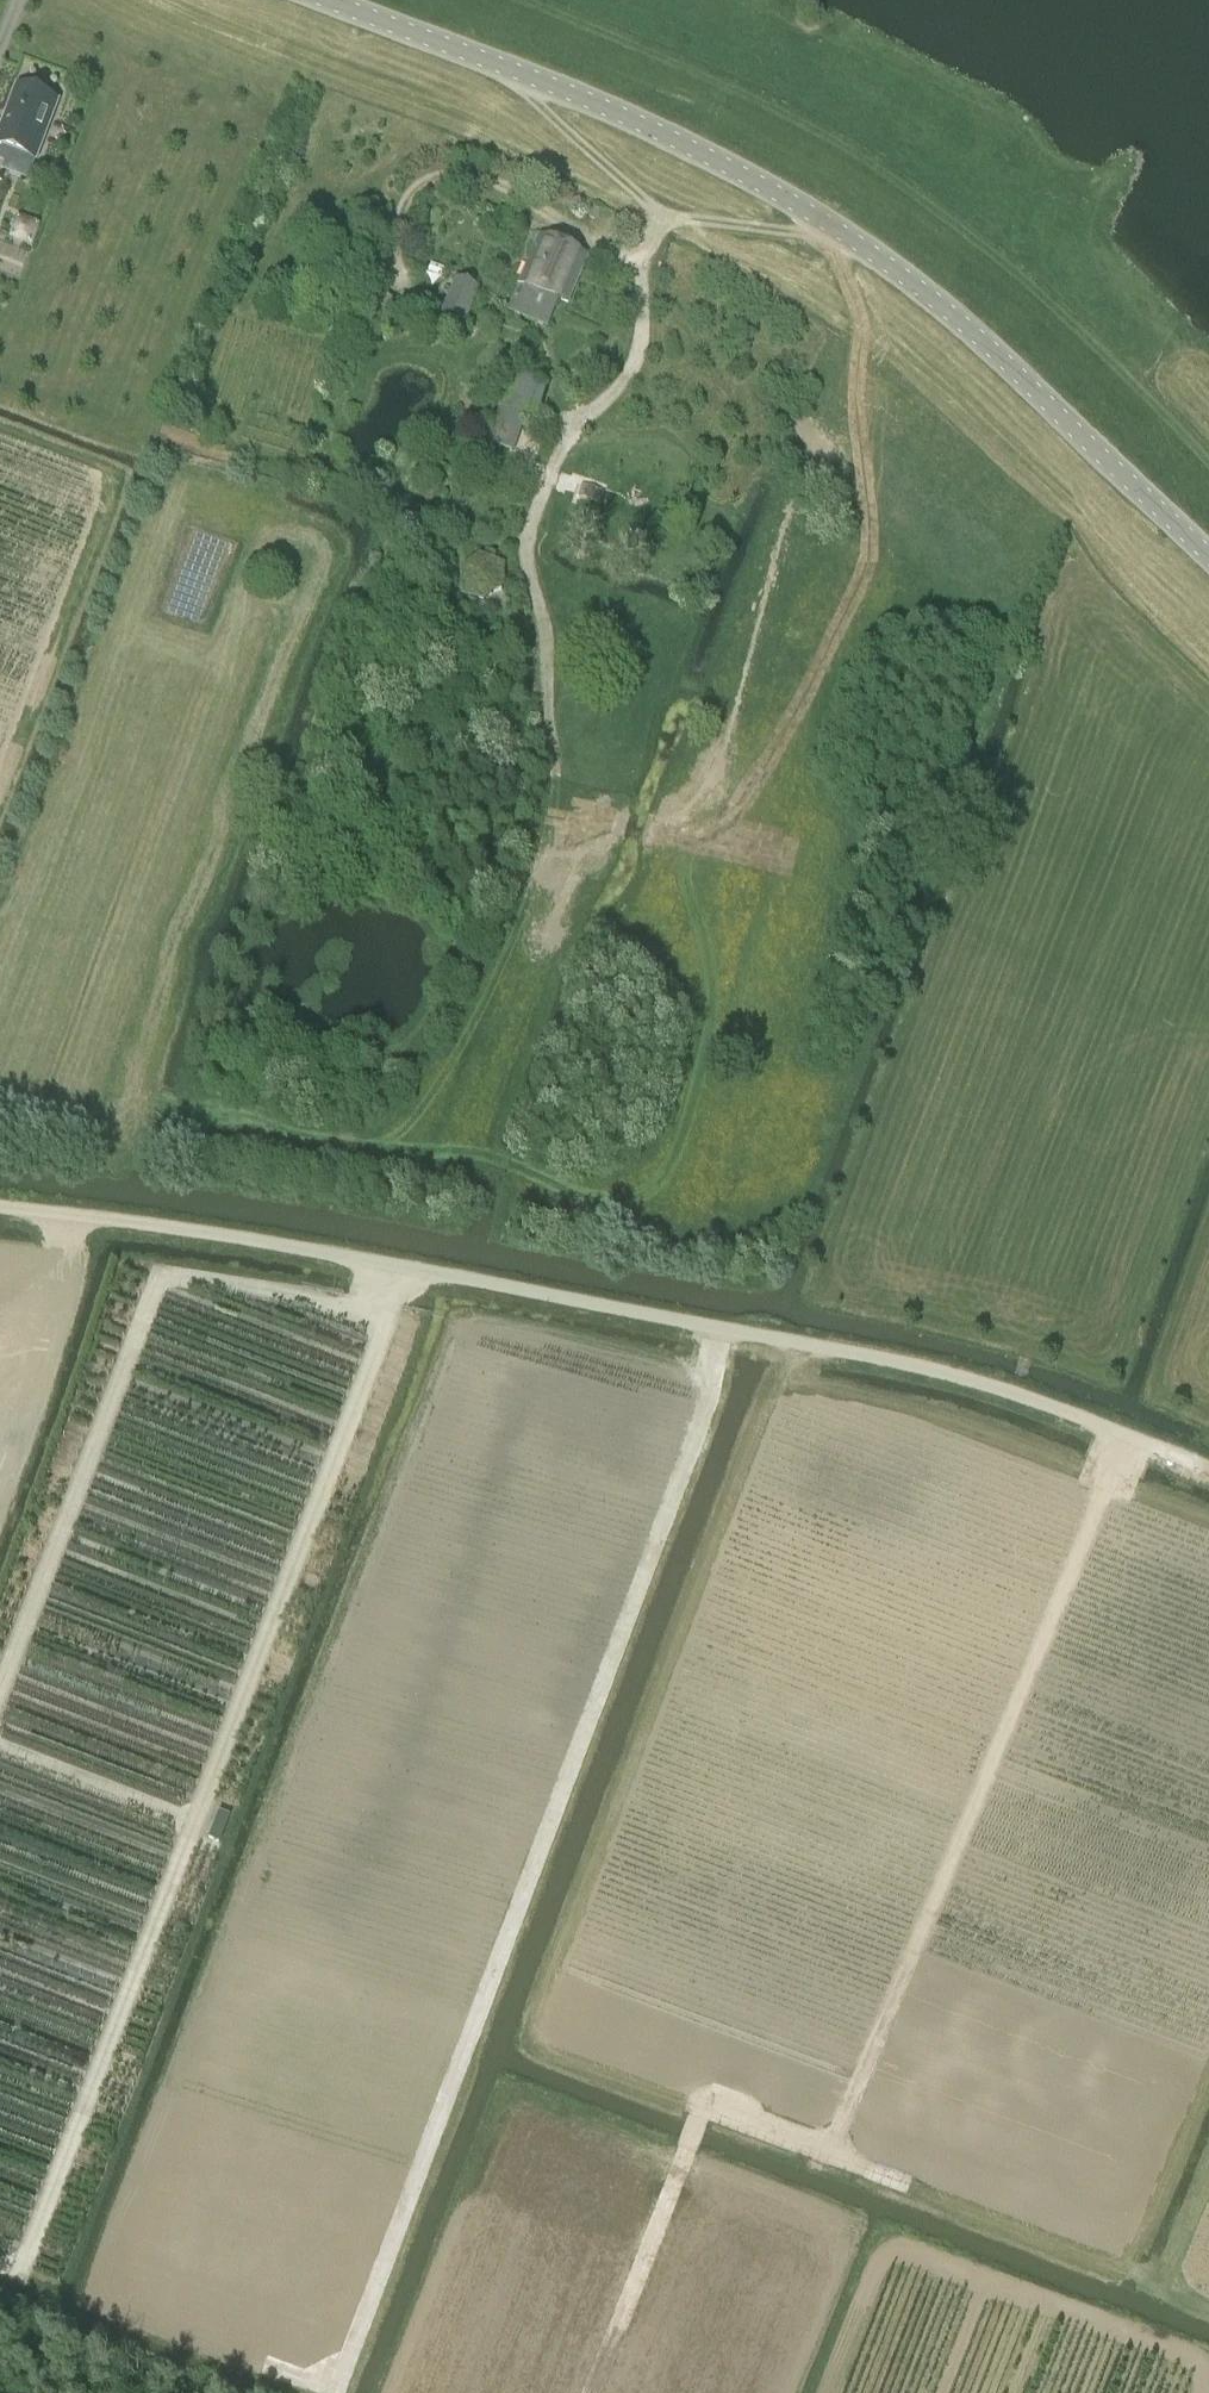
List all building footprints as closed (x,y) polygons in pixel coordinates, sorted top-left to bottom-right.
[(0,132),(0,146),(33,159),(55,102),(17,88),(0,132)] [(33,244),(41,223),(20,215),(12,236),(33,244)] [(518,285),(508,311),(548,328),(559,299),(563,301),(568,302),(587,257),(540,236),(518,285)] [(456,278),(440,315),(466,325),(481,288),(456,278)] [(506,408),(541,420),(552,384),(517,373),(506,408)]
